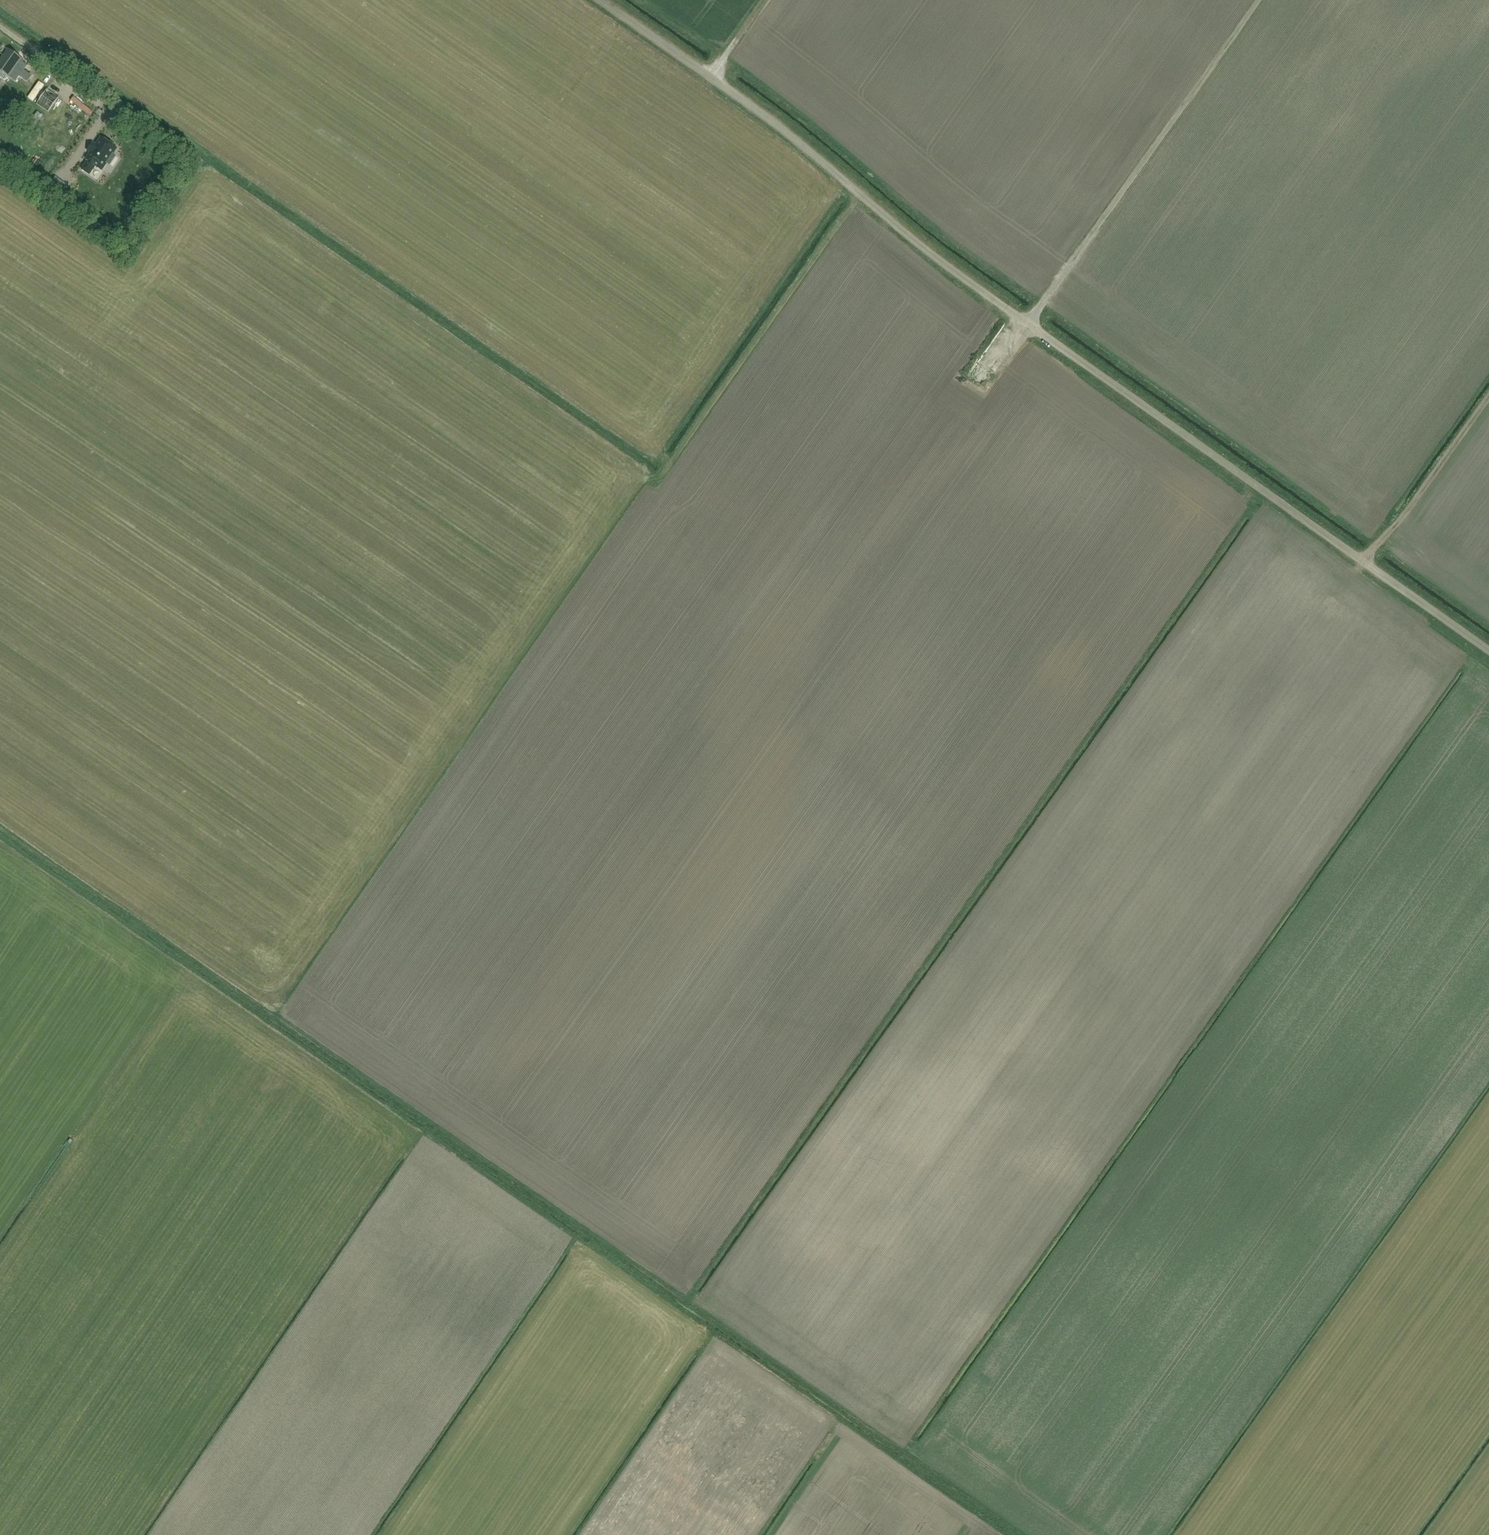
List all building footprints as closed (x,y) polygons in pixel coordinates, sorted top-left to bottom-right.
[(4,80),(7,79),(9,76),(10,77),(13,71),(28,82),(32,75),(18,65),(22,59),(8,49),(0,61),(0,77),(4,80)] [(107,163),(110,165),(116,157),(113,154),(116,149),(101,138),(96,146),(94,145),(90,152),(91,153),(86,160),(88,161),(82,169),(89,174),(95,166),(102,170),(107,163)]
